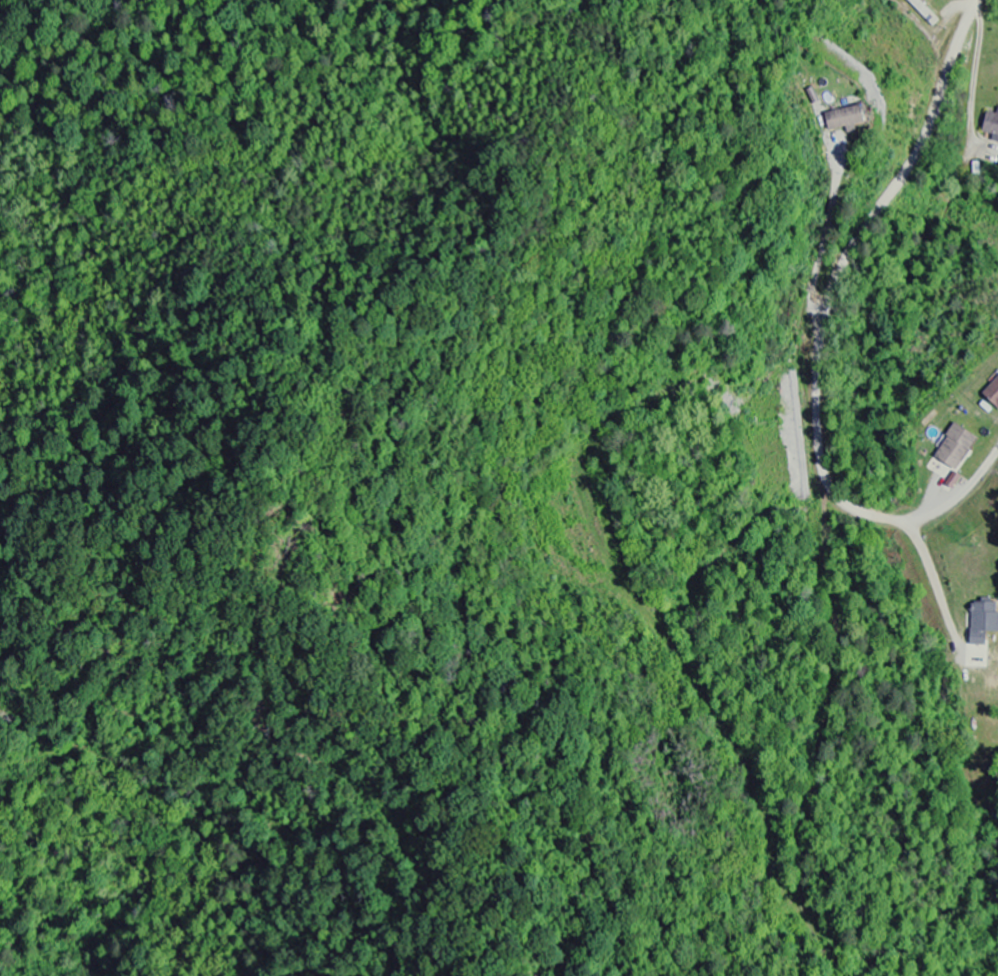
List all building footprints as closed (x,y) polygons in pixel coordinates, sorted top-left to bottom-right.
[(826,132),(862,125),(859,106),(822,113),(826,132)] [(991,135),(989,143),(997,144),(997,109),(996,109),(995,114),(984,112),(980,132),(991,135)] [(997,410),(997,376),(980,396),(996,412),(997,410)] [(976,439),(953,425),(931,458),(954,473),(976,439)] [(969,604),(968,646),(983,646),(984,633),(997,634),(997,613),(995,613),(995,605),(969,604)]
